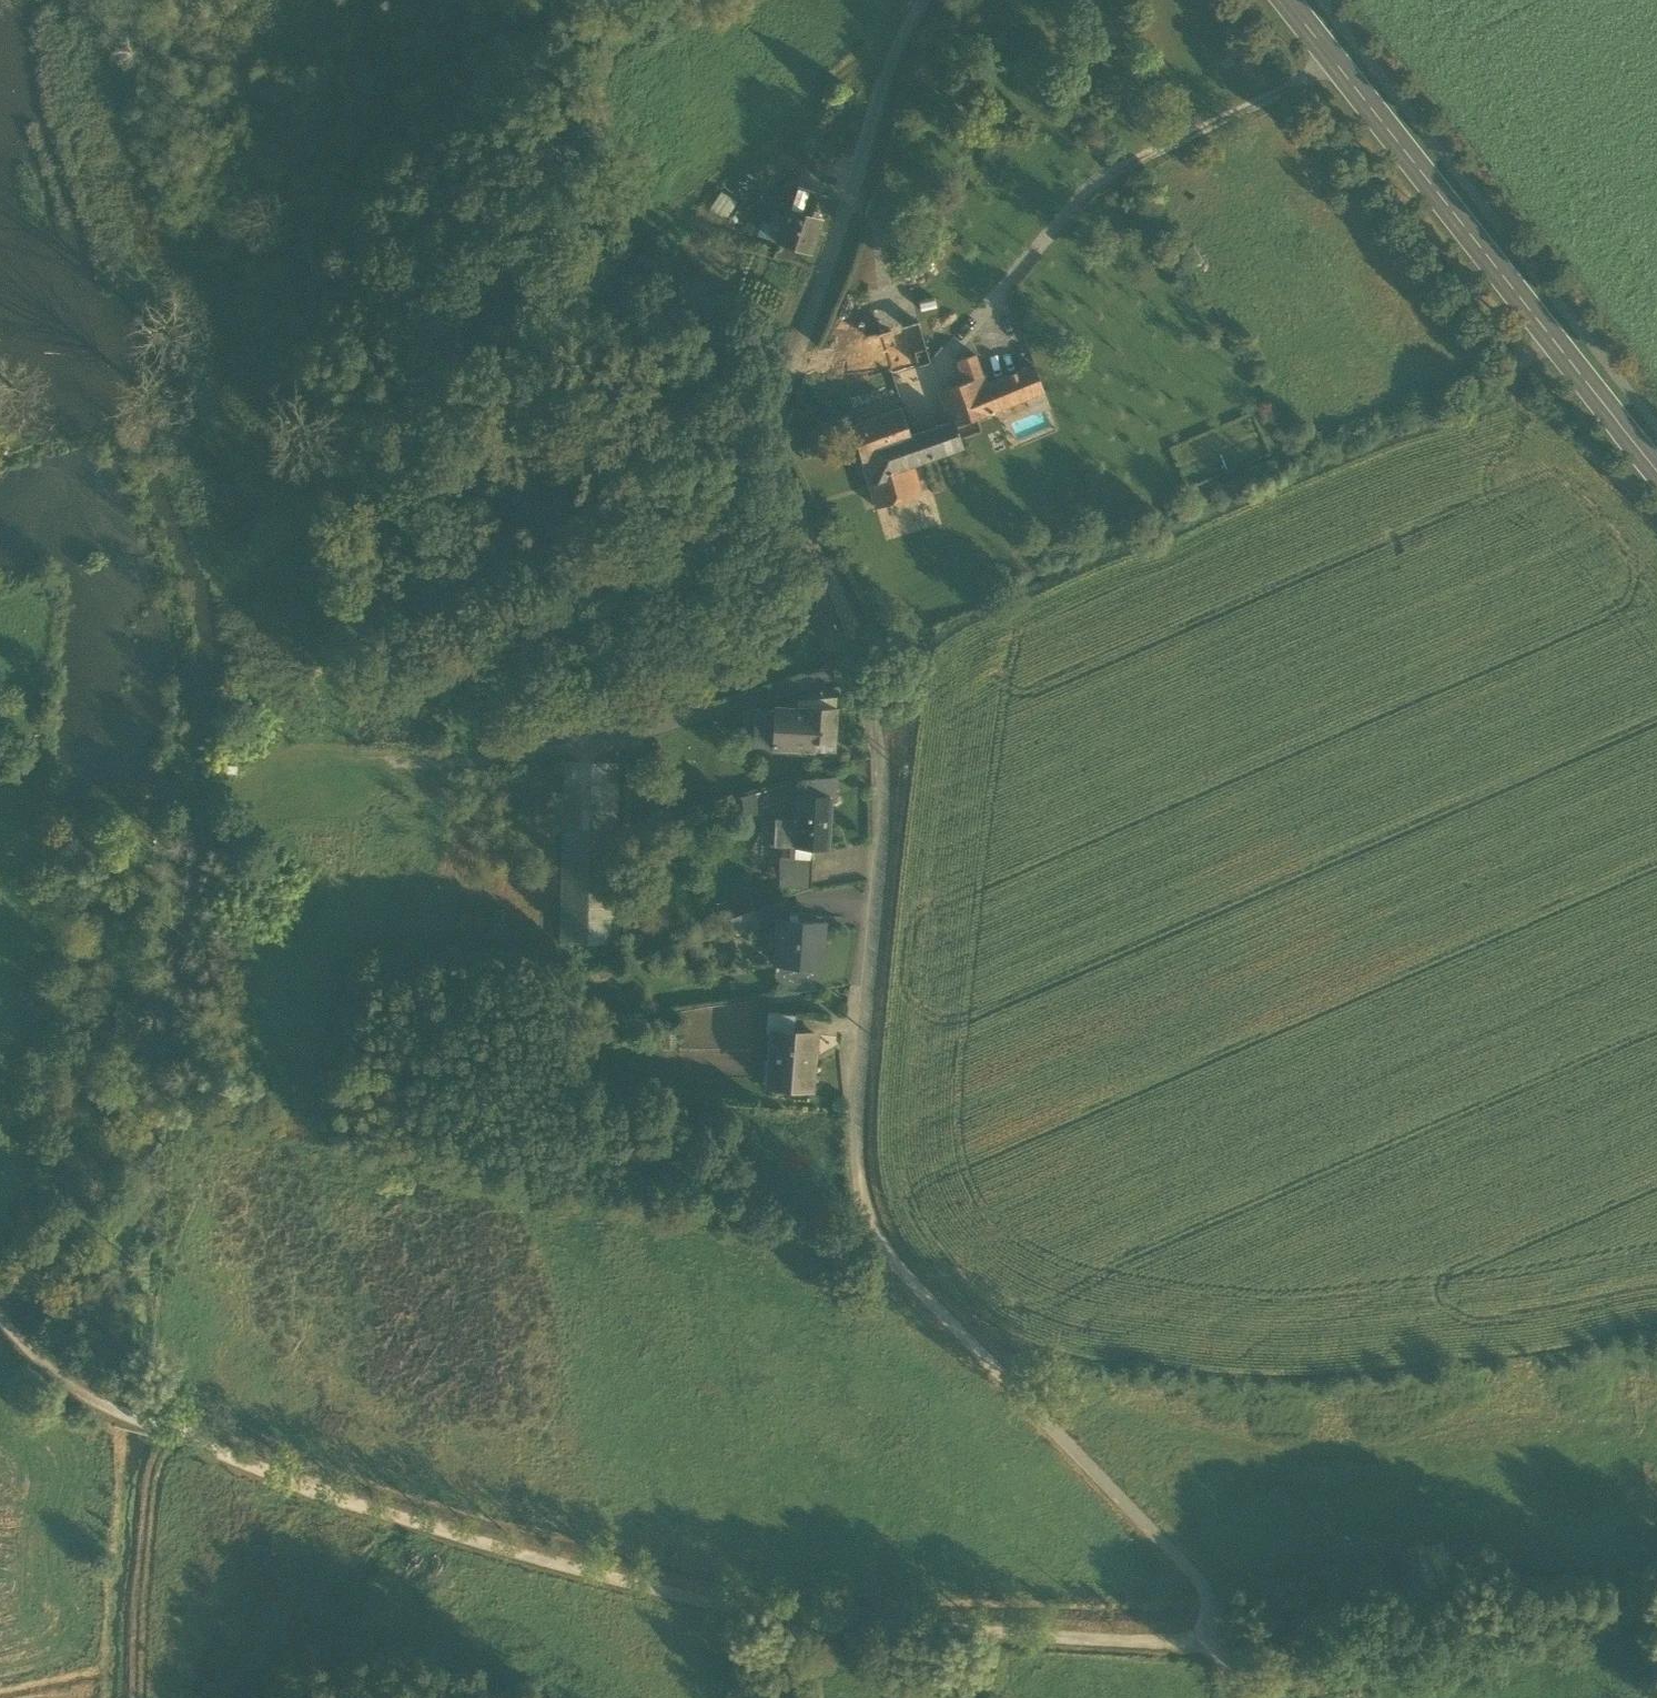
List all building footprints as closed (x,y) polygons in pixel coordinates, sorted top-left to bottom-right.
[(777,162),(799,174),(804,164),(783,152),(777,162)] [(796,185),(789,207),(820,217),(827,195),(796,185)] [(808,252),(820,217),(789,207),(782,228),(778,242),(808,252)] [(760,236),(778,242),(782,228),(765,222),(760,236)] [(878,331),(840,335),(844,377),(890,373),(931,361),(919,319),(878,331)] [(820,350),(817,349),(792,398),(795,400),(820,350)] [(953,418),(955,424),(983,415),(994,411),(994,410),(985,383),(974,352),(956,359),(963,380),(942,387),(953,418)] [(1043,390),(1033,364),(985,383),(994,410),(1043,390)] [(875,505),(920,490),(911,461),(906,443),(912,441),(909,433),(900,405),(850,423),(860,456),(875,505)] [(988,428),(983,415),(955,424),(960,437),(988,428)] [(961,443),(960,437),(955,424),(953,418),(909,433),(912,441),(906,443),(911,461),(961,443)] [(804,705),(803,711),(801,746),(833,748),(835,708),(804,705)] [(772,744),(801,746),(803,711),(758,708),(755,744),(772,744)] [(559,935),(607,936),(611,773),(562,772),(559,935)] [(830,793),(835,794),(837,776),(805,777),(804,792),(830,793)] [(796,816),(795,824),(794,844),(814,845),(827,845),(830,793),(804,792),(797,792),(796,816)] [(774,815),(774,823),(795,824),(796,816),(774,815)] [(773,842),(794,844),(795,824),(774,823),(773,842)] [(814,845),(794,844),(794,851),(779,850),(777,882),(812,885),(814,845)] [(730,915),(736,931),(761,921),(754,905),(730,915)] [(776,960),(814,962),(815,940),(821,940),(822,918),(779,916),(776,960)] [(771,1027),(793,1029),(795,1011),(768,1009),(766,1028),(771,1029),(771,1027)] [(767,1082),(811,1085),(815,1031),(793,1029),(771,1027),(771,1029),(767,1082)]
